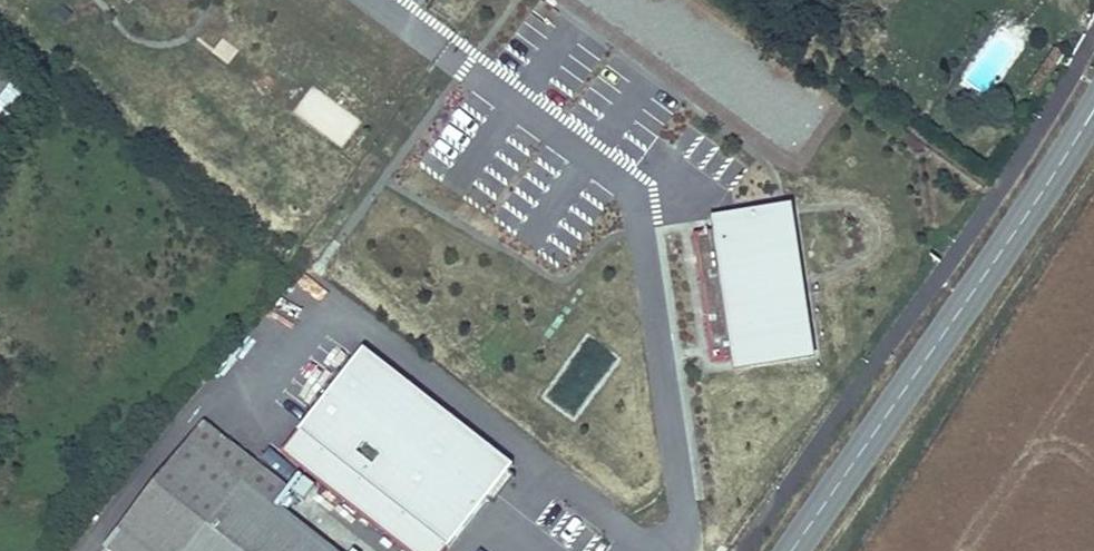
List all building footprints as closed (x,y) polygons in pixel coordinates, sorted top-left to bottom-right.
[(737,358),(738,369),(820,357),(797,206),(777,209),(798,347),(768,352),(767,346),(756,347),(757,353),(737,356),(737,358)] [(737,358),(737,356),(757,353),(756,347),(767,346),(768,352),(798,347),(777,209),(731,216),(732,229),(713,232),(693,234),(712,362),(737,358)] [(731,216),(711,219),(713,232),(732,229),(731,216)] [(362,356),(285,456),(410,550),(450,550),(512,470),(362,356)] [(203,428),(117,540),(131,550),(364,550),(203,428)]
